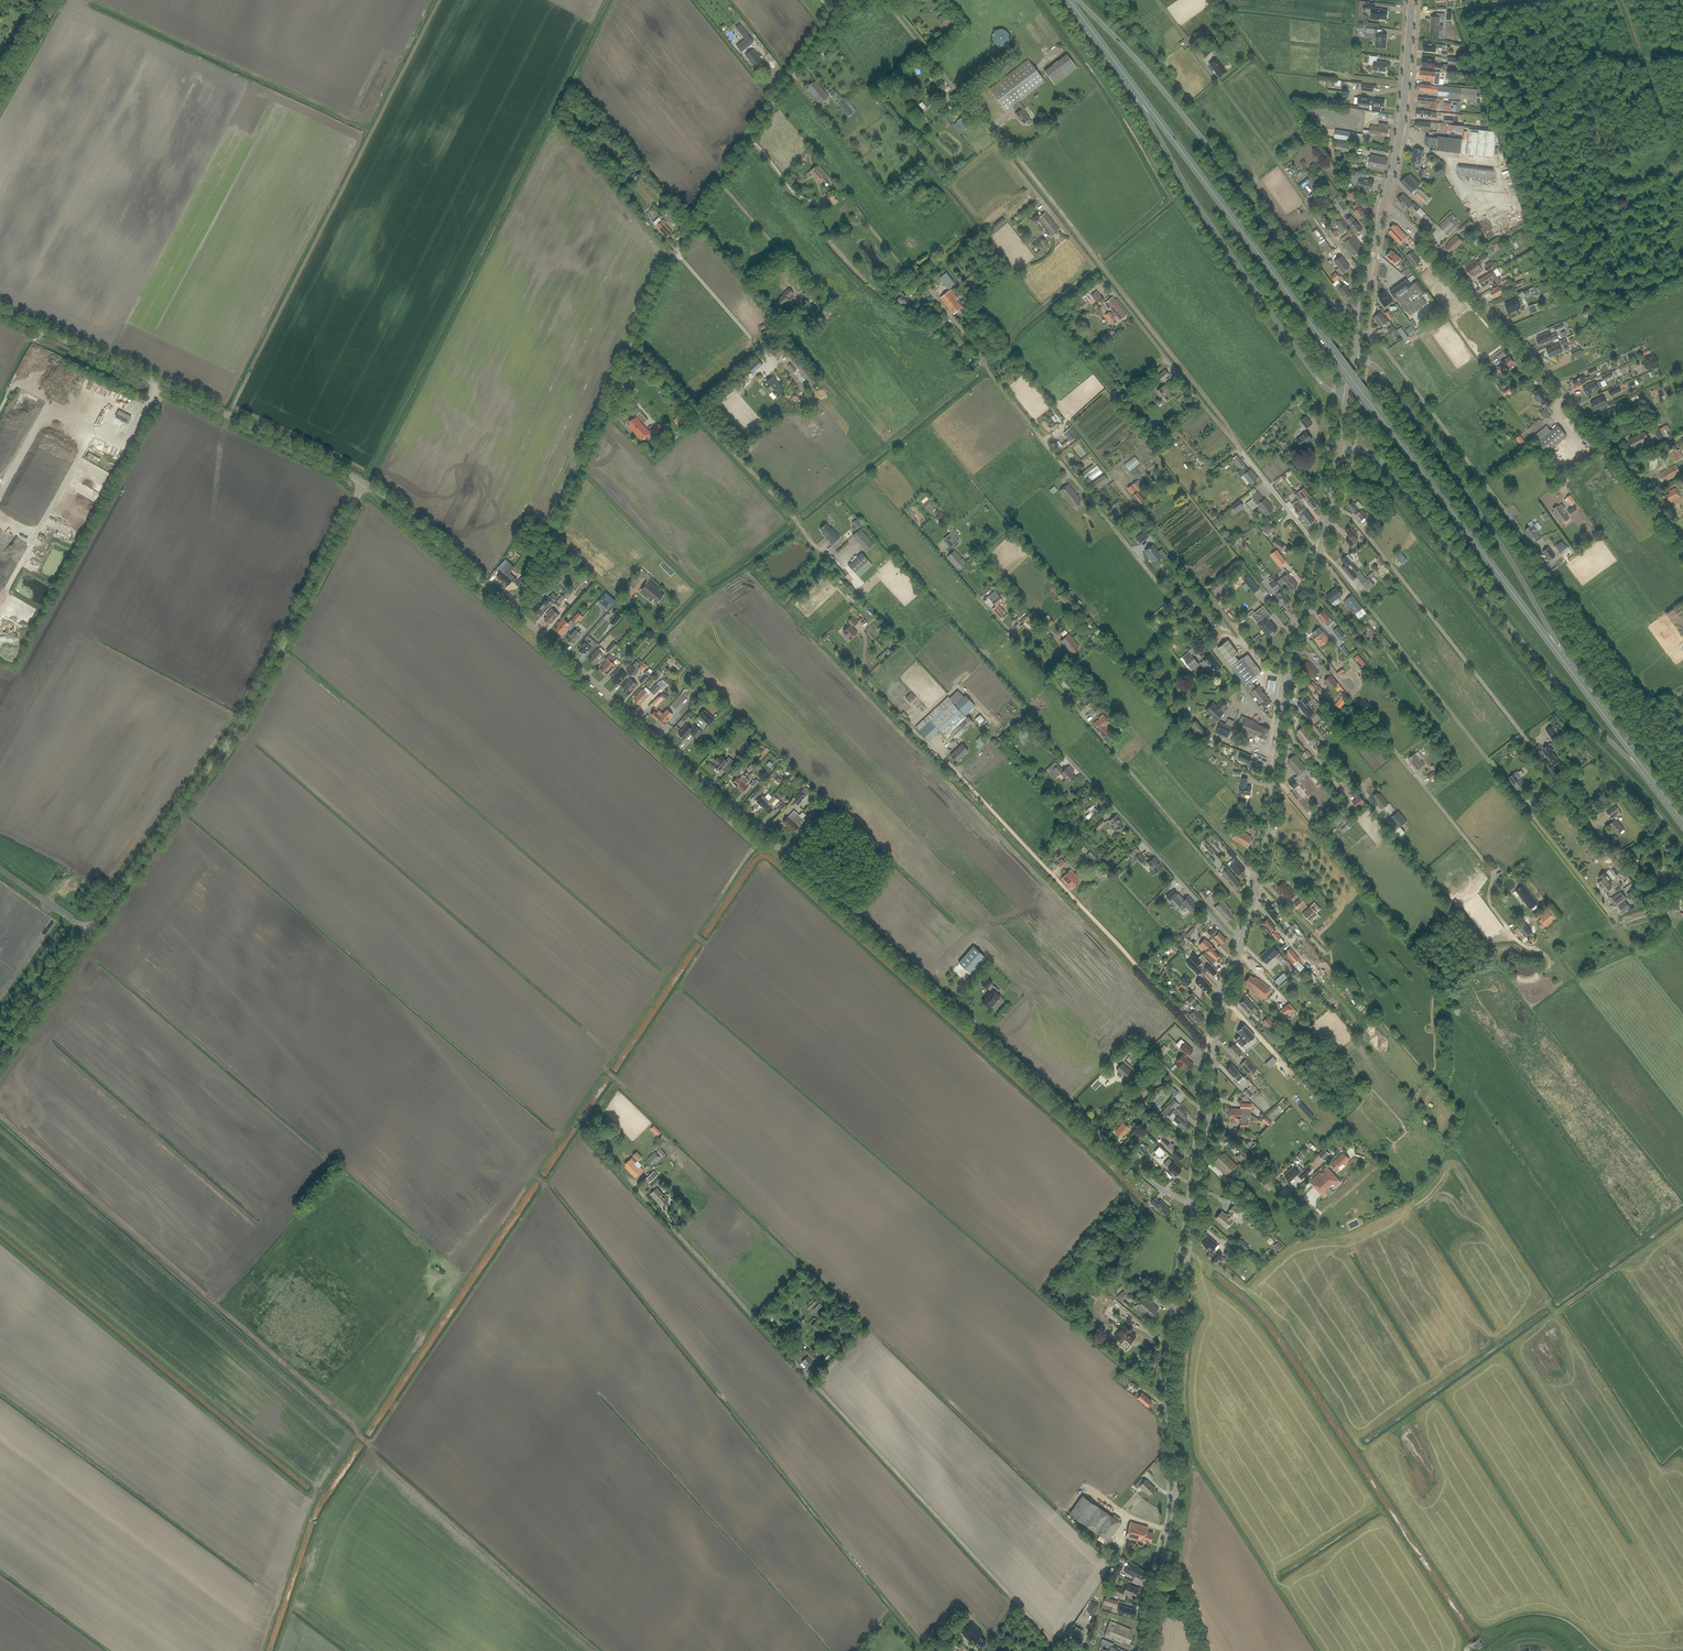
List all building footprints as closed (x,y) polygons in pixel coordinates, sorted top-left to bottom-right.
[(1367,4),(1366,9),(1372,9),(1371,19),(1379,20),(1379,19),(1387,20),(1388,11),(1375,10),(1375,4),(1367,4)] [(1440,25),(1440,18),(1444,18),(1445,14),(1436,13),(1436,17),(1431,17),(1430,30),(1441,31),(1443,30),(1443,26),(1440,25)] [(753,42),(740,25),(736,28),(745,39),(737,46),(741,52),(753,42)] [(1009,42),(1009,40),(1009,39),(1009,37),(1009,35),(1008,34),(1008,33),(1006,32),(1005,31),(1004,30),(1002,29),(1001,29),(999,29),(998,30),(996,31),(995,31),(994,33),(993,34),(992,35),(992,37),(992,38),(992,40),(993,42),(993,43),(994,44),(996,45),(997,46),(998,47),(1000,47),(1001,47),(1003,47),(1004,46),(1006,45),(1007,44),(1008,43),(1009,42)] [(1199,30),(1193,35),(1200,43),(1205,39),(1199,30)] [(1386,48),(1387,34),(1376,34),(1375,47),(1386,48)] [(1205,56),(1213,50),(1207,42),(1199,48),(1205,56)] [(1445,46),(1434,44),(1428,43),(1428,44),(1424,43),(1423,51),(1431,52),(1431,53),(1436,53),(1436,48),(1445,49),(1445,46)] [(753,49),(745,55),(754,66),(756,65),(757,66),(763,62),(753,49)] [(1067,54),(1044,71),(1055,85),(1077,68),(1067,54)] [(1365,56),(1364,63),(1369,64),(1369,65),(1374,65),(1373,71),(1386,72),(1387,63),(1377,62),(1377,57),(1365,56)] [(1459,58),(1449,57),(1448,65),(1458,66),(1459,58)] [(1218,58),(1209,64),(1216,74),(1215,74),(1218,78),(1227,72),(1224,68),(1225,67),(1218,58)] [(1045,82),(1028,59),(989,89),(1006,111),(1045,82)] [(1435,60),(1423,59),(1422,67),(1438,68),(1438,71),(1443,71),(1451,71),(1451,65),(1435,64),(1435,60)] [(1434,84),(1457,87),(1458,85),(1450,84),(1451,83),(1450,83),(1445,83),(1446,73),(1441,72),(1441,75),(1435,75),(1435,72),(1421,71),(1421,79),(1425,80),(1425,81),(1434,82),(1434,84)] [(926,90),(933,99),(946,88),(944,86),(945,86),(941,81),(940,81),(939,79),(926,90)] [(809,87),(807,89),(820,104),(829,97),(816,81),(813,83),(813,82),(808,86),(809,87)] [(1478,90),(1439,86),(1439,87),(1431,86),(1420,85),(1420,91),(1424,91),(1423,92),(1430,93),(1438,93),(1437,97),(1476,101),(1478,90)] [(1385,100),(1371,98),(1370,102),(1375,102),(1374,105),(1373,105),(1372,110),(1380,111),(1381,106),(1384,106),(1385,100)] [(1418,100),(1418,101),(1419,102),(1419,103),(1425,104),(1425,105),(1429,105),(1429,108),(1436,108),(1437,100),(1430,99),(1419,98),(1419,99),(1418,100)] [(854,113),(842,99),(837,103),(848,117),(854,113)] [(1019,102),(1013,106),(1018,112),(1015,115),(1023,124),(1025,122),(1027,124),(1028,125),(1029,124),(1032,122),(1029,119),(1030,118),(1024,111),(1025,110),(1019,102)] [(942,111),(936,103),(930,108),(936,115),(942,111)] [(911,109),(915,114),(915,115),(920,121),(924,117),(919,111),(918,112),(914,107),(911,109)] [(1351,115),(1351,122),(1356,122),(1356,116),(1364,116),(1364,111),(1350,110),(1349,115),(1351,115)] [(971,125),(964,116),(957,121),(965,131),(971,125)] [(1430,132),(1431,123),(1418,122),(1417,123),(1416,123),(1415,128),(1417,128),(1417,130),(1420,130),(1419,131),(1430,132)] [(1370,125),(1368,136),(1375,137),(1376,134),(1388,136),(1389,130),(1388,130),(1388,125),(1379,123),(1379,126),(1370,125)] [(1368,135),(1347,132),(1346,139),(1368,142),(1368,135)] [(1490,144),(1462,141),(1462,140),(1426,136),(1425,145),(1428,147),(1436,148),(1436,151),(1461,154),(1461,153),(1488,156),(1490,144)] [(1348,152),(1350,146),(1337,143),(1336,150),(1348,152)] [(1424,151),(1414,148),(1411,162),(1415,163),(1414,169),(1420,170),(1419,176),(1423,177),(1425,170),(1420,169),(1421,164),(1422,164),(1424,157),(1423,156),(1424,151)] [(1371,155),(1368,168),(1383,171),(1383,169),(1385,170),(1387,161),(1385,160),(1385,158),(1371,155)] [(817,166),(810,171),(821,184),(829,177),(820,166),(818,167),(817,166)] [(1458,176),(1470,177),(1493,180),(1494,170),(1459,166),(1458,176)] [(1420,185),(1410,175),(1408,177),(1407,177),(1401,183),(1412,193),(1414,191),(1417,193),(1415,195),(1424,203),(1424,202),(1427,204),(1431,199),(1420,190),(1417,188),(1420,185)] [(1361,177),(1359,186),(1372,189),(1374,180),(1361,177)] [(1347,193),(1353,202),(1359,197),(1354,191),(1353,192),(1352,190),(1347,193)] [(1311,203),(1323,194),(1321,191),(1309,201),(1311,203)] [(832,202),(834,205),(837,202),(834,199),(835,198),(831,193),(826,197),(830,204),(832,202)] [(1397,200),(1399,201),(1397,202),(1406,211),(1411,206),(1417,211),(1420,209),(1414,203),(1413,204),(1403,194),(1397,200)] [(1344,212),(1349,208),(1342,199),(1337,203),(1344,212)] [(1365,215),(1357,203),(1353,206),(1356,210),(1354,212),(1359,219),(1365,215)] [(654,219),(658,215),(656,213),(657,213),(655,210),(653,208),(643,216),(648,222),(647,223),(651,228),(655,224),(654,223),(651,220),(653,218),(654,219)] [(1028,214),(1031,218),(1036,213),(1033,210),(1028,214)] [(1052,238),(1059,232),(1057,231),(1059,230),(1045,213),(1038,219),(1044,227),(1044,228),(1047,232),(1046,233),(1046,234),(1048,236),(1049,236),(1050,236),(1052,238)] [(1458,221),(1456,219),(1453,215),(1452,216),(1451,215),(1438,227),(1448,237),(1458,228),(1457,228),(1460,225),(1457,222),(1458,221)] [(1356,222),(1351,216),(1346,220),(1349,225),(1349,226),(1356,235),(1362,230),(1356,222)] [(996,229),(1005,222),(1002,218),(993,226),(996,229)] [(1343,232),(1349,228),(1342,218),(1336,222),(1343,232)] [(672,234),(671,233),(672,232),(665,224),(666,223),(664,220),(662,222),(659,219),(654,223),(655,224),(657,226),(656,226),(667,238),(672,234)] [(1459,228),(1461,232),(1472,223),(1469,220),(1459,228)] [(1407,237),(1396,225),(1395,226),(1394,225),(1390,228),(1391,230),(1389,232),(1399,244),(1407,237)] [(1361,249),(1362,248),(1352,235),(1342,243),(1352,256),(1353,255),(1354,257),(1362,251),(1361,249)] [(1449,252),(1453,249),(1455,250),(1463,242),(1456,235),(1448,243),(1449,244),(1446,246),(1447,247),(1446,249),(1449,252)] [(1328,254),(1333,251),(1324,238),(1319,242),(1328,254)] [(1403,261),(1392,251),(1386,257),(1396,265),(1396,264),(1399,266),(1403,261)] [(1421,262),(1414,252),(1407,256),(1415,267),(1421,262)] [(1335,262),(1343,273),(1350,267),(1342,256),(1335,262)] [(1465,267),(1466,268),(1465,269),(1471,277),(1472,276),(1473,278),(1483,271),(1479,266),(1483,263),(1480,258),(1475,261),(1475,260),(1465,267)] [(1495,267),(1491,262),(1487,265),(1488,267),(1485,268),(1488,272),(1493,269),(1493,268),(1495,267)] [(1406,274),(1405,274),(1407,277),(1412,273),(1410,271),(1411,270),(1409,268),(1404,271),(1406,274)] [(1501,282),(1494,271),(1478,281),(1482,288),(1492,281),(1495,286),(1501,282)] [(949,288),(956,284),(948,272),(941,276),(949,288)] [(1335,282),(1340,278),(1336,272),(1331,277),(1335,282)] [(1410,286),(1406,280),(1390,292),(1395,299),(1396,299),(1398,302),(1399,301),(1402,305),(1401,307),(1401,308),(1402,308),(1404,310),(1408,308),(1412,314),(1423,307),(1421,304),(1424,301),(1421,296),(1426,293),(1418,281),(1410,286)] [(798,283),(795,286),(802,291),(804,288),(798,283)] [(1340,283),(1336,286),(1343,295),(1344,294),(1346,298),(1347,298),(1348,298),(1350,297),(1350,296),(1351,295),(1347,290),(1348,289),(1345,285),(1343,286),(1340,283)] [(1499,287),(1494,290),(1490,293),(1493,298),(1497,296),(1498,297),(1505,293),(1502,287),(1500,288),(1499,287)] [(794,294),(789,288),(783,293),(784,294),(779,298),(780,299),(778,301),(781,305),(784,303),(785,304),(789,300),(790,301),(793,298),(791,296),(794,294)] [(809,290),(803,294),(809,301),(814,296),(809,290)] [(949,310),(949,309),(953,315),(962,307),(956,300),(958,299),(951,290),(949,292),(949,291),(940,298),(949,310)] [(1091,295),(1099,305),(1104,301),(1097,291),(1091,295)] [(1382,303),(1385,307),(1393,301),(1385,291),(1378,296),(1383,302),(1382,303)] [(1112,297),(1105,303),(1109,309),(1110,308),(1112,311),(1111,313),(1110,312),(1105,315),(1111,322),(1115,318),(1114,317),(1116,316),(1119,320),(1121,319),(1121,320),(1125,317),(1124,315),(1126,314),(1112,297)] [(1505,303),(1505,304),(1509,313),(1521,308),(1517,298),(1517,297),(1512,300),(1505,303)] [(1538,312),(1535,305),(1528,308),(1531,315),(1538,312)] [(1393,319),(1388,311),(1385,314),(1390,321),(1393,319)] [(1374,317),(1377,321),(1376,322),(1380,327),(1388,322),(1386,319),(1385,319),(1380,313),(1374,317)] [(1553,327),(1555,332),(1563,328),(1561,323),(1553,327)] [(1394,339),(1399,335),(1392,326),(1392,327),(1387,330),(1394,339)] [(1405,331),(1411,338),(1417,334),(1415,332),(1411,326),(1405,331)] [(1409,340),(1404,332),(1401,328),(1397,331),(1404,341),(1403,341),(1404,343),(1409,340)] [(1538,340),(1536,340),(1538,345),(1543,343),(1543,344),(1558,337),(1556,334),(1551,336),(1549,332),(1537,337),(1538,340)] [(772,354),(777,360),(787,350),(782,344),(772,354)] [(1558,344),(1553,347),(1547,350),(1550,358),(1562,353),(1558,344)] [(1580,348),(1571,352),(1573,357),(1578,355),(1579,357),(1583,355),(1580,348)] [(1501,372),(1506,368),(1507,369),(1514,362),(1510,357),(1506,360),(1505,359),(1501,362),(1503,364),(1498,369),(1501,372)] [(797,358),(792,362),(810,383),(815,378),(797,358)] [(753,374),(763,364),(758,359),(748,368),(753,374)] [(791,363),(788,366),(794,373),(797,370),(791,363)] [(1497,370),(1492,364),(1487,369),(1492,375),(1497,370)] [(1158,377),(1162,382),(1170,375),(1165,370),(1158,377)] [(1613,376),(1612,374),(1611,372),(1602,376),(1604,380),(1613,376)] [(770,393),(772,392),(777,398),(784,391),(781,388),(782,387),(772,376),(763,385),(770,393)] [(1575,387),(1579,385),(1579,386),(1587,382),(1586,382),(1590,380),(1589,377),(1585,379),(1584,376),(1577,379),(1578,380),(1573,382),(1575,387)] [(1586,386),(1587,387),(1583,389),(1587,396),(1599,390),(1599,389),(1606,386),(1603,380),(1596,384),(1595,382),(1586,386)] [(1112,393),(1119,402),(1122,400),(1121,399),(1133,388),(1130,383),(1116,394),(1114,391),(1112,393)] [(1157,391),(1165,402),(1172,396),(1170,393),(1171,392),(1165,385),(1157,391)] [(1545,409),(1537,415),(1542,422),(1552,414),(1545,404),(1550,400),(1540,387),(1533,393),(1545,409)] [(1609,391),(1611,396),(1620,391),(1618,387),(1609,391)] [(1594,403),(1591,404),(1594,411),(1607,405),(1603,396),(1594,401),(1594,403)] [(1606,421),(1618,416),(1614,408),(1606,411),(1606,412),(1603,414),(1603,415),(1602,416),(1604,420),(1605,420),(1606,421)] [(117,424),(120,418),(108,412),(105,418),(117,424)] [(674,421),(681,427),(686,422),(678,416),(674,421)] [(663,428),(658,424),(652,429),(649,431),(639,421),(640,421),(636,417),(633,420),(633,419),(629,422),(630,424),(628,426),(641,439),(640,441),(641,441),(644,438),(644,439),(647,436),(648,438),(658,433),(663,428)] [(1312,425),(1306,417),(1300,422),(1306,429),(1312,425)] [(1057,431),(1055,434),(1058,436),(1065,427),(1058,422),(1053,428),(1057,431)] [(1664,426),(1664,427),(1660,429),(1664,436),(1668,434),(1666,430),(1668,429),(1666,425),(1664,426)] [(1547,453),(1567,436),(1558,426),(1551,431),(1547,426),(1533,437),(1547,453)] [(1063,434),(1071,442),(1077,437),(1070,428),(1063,434)] [(1660,429),(1653,432),(1657,439),(1664,436),(1660,429)] [(1296,440),(1302,447),(1306,444),(1306,445),(1312,439),(1306,432),(1296,440)] [(1648,438),(1645,432),(1628,440),(1633,449),(1646,443),(1644,440),(1648,438)] [(1527,445),(1520,436),(1516,439),(1522,448),(1527,445)] [(1130,470),(1152,456),(1147,448),(1125,463),(1130,470)] [(1681,460),(1676,449),(1668,453),(1673,463),(1681,460)] [(87,457),(99,464),(102,459),(90,452),(87,457)] [(1248,485),(1250,483),(1252,485),(1258,480),(1251,470),(1249,471),(1237,455),(1232,459),(1241,470),(1238,472),(1248,485)] [(1082,473),(1087,482),(1104,473),(1099,465),(1082,473)] [(1620,475),(1612,465),(1605,471),(1613,481),(1620,475)] [(1661,476),(1659,477),(1663,483),(1680,474),(1676,465),(1660,474),(1661,476)] [(1109,480),(1104,474),(1090,485),(1095,491),(1109,480)] [(1142,488),(1136,481),(1126,490),(1131,497),(1132,496),(1139,505),(1144,501),(1137,492),(1142,488)] [(1072,508),(1075,506),(1076,507),(1080,504),(1079,502),(1081,500),(1068,484),(1059,491),(1072,508)] [(1681,498),(1676,488),(1669,491),(1670,493),(1666,495),(1669,501),(1670,500),(1671,503),(1681,498)] [(1305,501),(1309,506),(1310,506),(1313,509),(1317,506),(1315,502),(1311,497),(1305,489),(1300,492),(1306,501),(1305,501)] [(1253,499),(1245,505),(1251,512),(1258,506),(1266,516),(1273,512),(1271,509),(1272,508),(1269,504),(1268,504),(1265,500),(1260,504),(1256,499),(1260,496),(1258,493),(1252,498),(1253,499)] [(1570,495),(1566,498),(1572,506),(1576,503),(1570,495)] [(1108,506),(1110,509),(1123,503),(1121,499),(1108,506)] [(1232,506),(1236,511),(1243,506),(1239,501),(1232,506)] [(1353,502),(1349,505),(1351,509),(1356,515),(1357,514),(1361,519),(1366,515),(1362,510),(1360,511),(1353,502)] [(1294,507),(1293,507),(1298,513),(1303,509),(1298,503),(1294,507)] [(1561,505),(1558,507),(1554,510),(1555,511),(1553,513),(1561,524),(1569,518),(1563,510),(1564,509),(1561,505)] [(1574,506),(1567,511),(1570,515),(1577,510),(1574,506)] [(1301,517),(1308,526),(1315,521),(1307,512),(1301,517)] [(940,522),(945,518),(941,514),(936,518),(940,522)] [(1381,524),(1375,517),(1370,521),(1376,528),(1381,524)] [(855,531),(861,526),(855,520),(852,523),(855,526),(852,528),(855,531)] [(826,524),(820,529),(823,533),(822,534),(832,545),(840,537),(832,528),(831,529),(826,524)] [(1263,532),(1268,536),(1272,531),(1275,531),(1277,529),(1276,526),(1274,524),(1271,524),(1269,526),(1268,525),(1263,532)] [(1528,538),(1533,544),(1541,538),(1536,531),(1538,530),(1534,525),(1531,528),(1530,527),(1526,530),(1527,531),(1525,533),(1527,536),(1528,536),(1529,537),(1528,538)] [(1346,541),(1351,547),(1357,541),(1356,539),(1358,537),(1350,527),(1345,531),(1350,538),(1346,541)] [(866,551),(874,544),(861,528),(852,536),(866,551)] [(944,538),(946,541),(951,547),(953,549),(958,545),(956,543),(959,540),(957,537),(959,535),(954,530),(944,538)] [(1143,540),(1149,535),(1146,531),(1139,536),(1143,540)] [(1285,555),(1290,549),(1275,539),(1272,544),(1281,550),(1280,551),(1285,555)] [(521,550),(518,554),(521,556),(527,548),(522,544),(519,548),(521,550)] [(1149,549),(1146,552),(1151,557),(1154,562),(1161,557),(1163,559),(1167,556),(1162,549),(1158,552),(1153,546),(1150,549),(1150,548),(1149,549)] [(1549,548),(1543,552),(1550,561),(1555,557),(1549,548)] [(955,550),(947,557),(954,566),(955,566),(957,569),(959,568),(960,569),(964,565),(963,564),(965,562),(955,550)] [(1276,551),(1272,554),(1281,566),(1286,562),(1276,551)] [(869,561),(862,553),(848,565),(855,573),(869,561)] [(1407,559),(1403,554),(1398,558),(1402,563),(1407,559)] [(1367,579),(1352,562),(1353,561),(1348,555),(1346,556),(1341,561),(1346,566),(1342,568),(1346,573),(1352,580),(1356,577),(1362,583),(1367,579)] [(1380,558),(1376,560),(1381,567),(1385,564),(1380,558)] [(502,582),(510,573),(514,567),(509,562),(501,571),(502,572),(497,577),(502,582)] [(646,581),(650,576),(641,569),(627,584),(632,588),(634,586),(634,587),(642,577),(646,581)] [(510,573),(502,582),(508,586),(513,581),(514,583),(517,579),(510,573)] [(1298,585),(1288,573),(1281,579),(1290,591),(1292,589),(1293,591),(1297,588),(1296,586),(1298,585)] [(1256,593),(1262,589),(1252,574),(1245,579),(1256,593)] [(519,588),(526,580),(522,576),(515,584),(519,588)] [(1367,579),(1362,583),(1365,587),(1372,582),(1368,578),(1367,579)] [(1273,589),(1278,585),(1273,579),(1268,583),(1273,589)] [(654,599),(658,602),(664,595),(659,591),(660,589),(649,580),(639,592),(652,602),(654,599)] [(1291,602),(1282,591),(1282,590),(1280,588),(1276,591),(1278,594),(1277,595),(1280,598),(1279,599),(1285,606),(1291,602)] [(1332,603),(1343,595),(1337,588),(1326,596),(1332,603)] [(1062,594),(1059,597),(1064,603),(1068,600),(1062,594)] [(565,598),(563,596),(562,595),(557,602),(559,604),(565,598)] [(1363,608),(1353,595),(1345,600),(1355,614),(1363,608)] [(543,596),(531,609),(538,614),(539,614),(540,615),(550,603),(543,596)] [(555,601),(550,596),(547,599),(552,604),(555,601)] [(998,596),(992,602),(996,607),(992,610),(1000,619),(1001,618),(1002,619),(1007,615),(1003,610),(998,605),(1003,601),(998,596)] [(30,612),(31,609),(25,606),(18,603),(15,609),(23,613),(30,617),(32,613),(30,612)] [(1252,611),(1248,615),(1250,617),(1252,616),(1269,637),(1278,630),(1269,619),(1272,617),(1264,607),(1254,614),(1252,611)] [(1363,608),(1355,614),(1358,617),(1359,619),(1361,617),(1366,613),(1363,608)] [(547,617),(544,620),(549,624),(550,623),(551,624),(559,615),(552,609),(546,616),(547,617)] [(1323,611),(1318,615),(1321,619),(1320,620),(1324,624),(1324,623),(1327,627),(1333,623),(1327,614),(1326,615),(1323,611)] [(572,620),(576,623),(582,617),(578,613),(572,620)] [(591,615),(585,623),(592,629),(599,622),(591,615)] [(1027,615),(1023,619),(1025,622),(1027,621),(1029,624),(1032,622),(1027,615)] [(1054,623),(1047,615),(1039,622),(1043,626),(1041,628),(1044,631),(1046,629),(1046,630),(1054,623)] [(852,617),(849,621),(849,622),(847,624),(849,626),(843,632),(850,639),(857,633),(852,627),(853,626),(854,627),(858,623),(852,617)] [(558,625),(559,626),(556,630),(560,634),(561,633),(562,634),(571,625),(564,619),(558,625)] [(581,635),(580,634),(581,632),(578,628),(576,630),(575,629),(569,636),(570,637),(567,640),(571,644),(572,643),(573,644),(581,635)] [(1320,628),(1312,633),(1316,637),(1314,639),(1320,647),(1329,640),(1323,632),(1320,628)] [(1253,637),(1256,642),(1264,637),(1262,633),(1259,635),(1259,633),(1253,637)] [(1078,649),(1077,648),(1079,646),(1069,634),(1061,641),(1071,653),(1073,652),(1074,653),(1078,649)] [(1389,647),(1391,645),(1382,635),(1380,637),(1389,647)] [(1334,638),(1341,646),(1344,643),(1338,636),(1334,638)] [(593,645),(586,640),(580,646),(581,647),(578,650),(584,655),(593,645)] [(1239,661),(1235,656),(1239,653),(1228,640),(1218,649),(1252,693),(1252,692),(1261,703),(1268,698),(1259,686),(1256,688),(1251,681),(1262,672),(1248,654),(1243,658),(1239,661)] [(617,646),(614,642),(606,650),(610,654),(617,646)] [(594,664),(595,664),(596,664),(604,655),(597,649),(591,656),(592,657),(589,660),(594,664)] [(888,649),(876,659),(880,663),(892,653),(888,649)] [(1189,652),(1182,657),(1192,670),(1199,665),(1189,652)] [(607,675),(616,665),(611,662),(615,658),(610,654),(605,659),(607,661),(602,665),(604,667),(601,670),(605,674),(606,674),(607,675)] [(1203,660),(1214,673),(1222,667),(1211,654),(1203,660)] [(1358,655),(1353,659),(1360,668),(1365,664),(1358,655)] [(1312,679),(1319,672),(1310,662),(1308,663),(1307,662),(1303,666),(1304,667),(1303,669),(1312,679)] [(632,665),(626,671),(631,675),(636,669),(635,668),(637,666),(634,663),(632,666),(632,665)] [(639,668),(644,672),(647,668),(643,664),(639,668)] [(614,676),(615,677),(612,680),(616,684),(617,683),(618,685),(627,676),(620,669),(614,676)] [(643,685),(649,678),(645,675),(640,682),(643,685)] [(1331,675),(1324,681),(1331,689),(1338,684),(1331,675)] [(623,688),(624,689),(623,690),(627,693),(628,692),(630,694),(638,686),(631,679),(623,688)] [(658,690),(661,692),(666,687),(668,685),(662,680),(661,681),(660,681),(656,685),(660,688),(658,690)] [(1269,682),(1267,695),(1276,696),(1278,683),(1269,682)] [(1313,682),(1308,686),(1313,691),(1318,687),(1313,682)] [(650,691),(654,695),(658,690),(660,688),(656,685),(656,684),(650,691)] [(649,696),(642,690),(636,697),(637,698),(635,700),(639,704),(640,704),(641,704),(649,696)] [(958,691),(950,698),(948,697),(915,727),(925,737),(935,727),(944,736),(966,715),(964,714),(957,706),(955,705),(964,697),(958,691)] [(912,692),(905,698),(910,703),(916,697),(912,692)] [(1300,701),(1301,703),(1298,705),(1308,718),(1309,717),(1311,719),(1316,715),(1314,713),(1315,712),(1308,704),(1310,702),(1310,701),(1310,702),(1306,697),(1308,695),(1307,695),(1299,701),(1300,701)] [(1646,705),(1653,701),(1649,695),(1642,700),(1646,705)] [(1346,702),(1341,698),(1335,705),(1340,709),(1346,702)] [(1212,725),(1216,721),(1217,721),(1224,714),(1222,712),(1227,707),(1222,702),(1217,707),(1213,703),(1212,705),(1210,705),(1208,707),(1208,709),(1206,711),(1211,715),(1207,719),(1212,725)] [(1093,704),(1088,708),(1094,714),(1099,710),(1093,704)] [(667,709),(667,710),(663,714),(657,721),(663,726),(667,723),(666,722),(673,715),(667,709)] [(709,725),(715,719),(704,709),(698,716),(709,725)] [(1322,709),(1317,713),(1323,720),(1328,716),(1322,709)] [(663,714),(660,711),(659,710),(657,713),(655,711),(651,715),(657,721),(663,714)] [(1094,723),(1097,726),(1095,728),(1103,738),(1105,736),(1106,737),(1110,734),(1112,732),(1106,726),(1110,722),(1107,719),(1103,714),(1098,718),(1100,720),(1098,721),(1097,720),(1094,724),(1094,723)] [(1242,716),(1240,721),(1244,723),(1240,734),(1246,736),(1246,734),(1250,735),(1250,734),(1253,736),(1255,735),(1266,740),(1270,729),(1258,725),(1256,722),(1247,718),(1244,717),(1245,715),(1243,714),(1242,716)] [(974,723),(968,717),(950,733),(956,739),(962,735),(974,723)] [(1196,721),(1188,728),(1201,744),(1206,739),(1203,736),(1206,733),(1196,721)] [(1221,722),(1217,732),(1229,737),(1233,727),(1221,722)] [(687,725),(684,728),(680,732),(678,734),(684,740),(691,733),(694,735),(700,729),(695,725),(691,729),(687,725)] [(1299,739),(1305,746),(1314,737),(1309,731),(1309,732),(1304,726),(1297,732),(1298,733),(1297,735),(1299,738),(1299,739)] [(1545,731),(1552,740),(1559,735),(1553,726),(1545,731)] [(757,760),(759,762),(770,750),(763,743),(760,746),(763,748),(759,752),(762,755),(757,760)] [(1586,749),(1582,743),(1577,747),(1581,753),(1586,749)] [(951,755),(957,762),(968,751),(962,744),(951,755)] [(1555,749),(1551,744),(1544,749),(1545,750),(1543,752),(1553,766),(1561,760),(1554,750),(1555,749)] [(1307,751),(1302,755),(1307,761),(1312,757),(1307,751)] [(1242,752),(1238,760),(1249,764),(1247,766),(1252,768),(1251,770),(1260,774),(1263,766),(1249,759),(1251,756),(1242,752)] [(1409,759),(1410,760),(1408,761),(1417,771),(1425,765),(1415,753),(1409,759)] [(1288,763),(1298,776),(1307,769),(1296,755),(1293,757),(1293,756),(1289,760),(1290,762),(1288,763)] [(716,763),(714,766),(720,771),(726,765),(729,767),(734,762),(729,757),(726,760),(722,757),(719,759),(717,758),(714,761),(716,763)] [(751,765),(746,770),(749,774),(755,768),(751,765)] [(1058,765),(1052,770),(1058,776),(1061,774),(1066,779),(1063,782),(1066,787),(1067,787),(1070,785),(1070,783),(1076,778),(1072,773),(1074,771),(1069,766),(1064,771),(1058,765)] [(738,787),(745,779),(745,778),(748,775),(746,772),(740,778),(738,777),(740,774),(739,773),(741,770),(738,768),(732,774),(736,778),(732,782),(738,787)] [(1435,771),(1427,776),(1431,781),(1433,779),(1434,781),(1438,778),(1437,776),(1438,775),(1435,771)] [(1511,779),(1509,781),(1517,791),(1526,785),(1520,778),(1524,775),(1521,771),(1518,773),(1517,772),(1510,777),(1511,779)] [(1248,779),(1237,778),(1237,782),(1241,782),(1240,794),(1251,795),(1251,787),(1247,786),(1248,779)] [(1294,778),(1288,783),(1293,789),(1299,784),(1294,778)] [(1347,778),(1342,782),(1350,793),(1351,793),(1356,799),(1352,802),(1358,808),(1359,807),(1361,809),(1366,805),(1364,803),(1365,802),(1355,790),(1356,789),(1347,778)] [(745,779),(738,787),(743,792),(748,787),(746,785),(749,782),(745,779)] [(806,797),(801,793),(793,801),(799,806),(806,797)] [(1380,793),(1379,795),(1377,793),(1373,796),(1375,798),(1373,799),(1382,810),(1389,804),(1380,793)] [(1533,794),(1527,799),(1533,807),(1539,802),(1533,794)] [(763,808),(774,796),(774,795),(769,801),(763,795),(757,802),(763,808)] [(774,796),(763,808),(769,813),(773,809),(771,807),(773,805),(774,806),(779,800),(774,796)] [(781,801),(776,807),(781,811),(786,806),(781,801)] [(1624,829),(1616,820),(1618,818),(1617,817),(1621,814),(1615,806),(1607,813),(1614,821),(1609,825),(1617,835),(1624,829)] [(789,827),(799,815),(794,811),(783,823),(789,827)] [(1407,821),(1399,811),(1386,822),(1399,838),(1405,832),(1401,827),(1407,821)] [(799,815),(789,827),(794,832),(804,820),(799,815)] [(1116,816),(1110,822),(1114,826),(1112,828),(1115,832),(1119,829),(1119,830),(1124,827),(1121,823),(1122,822),(1116,816)] [(807,828),(812,822),(809,819),(803,825),(807,828)] [(1105,824),(1102,820),(1094,827),(1097,831),(1105,824)] [(1233,839),(1248,848),(1252,841),(1251,840),(1252,837),(1239,829),(1233,839)] [(1135,863),(1138,860),(1141,864),(1145,860),(1140,853),(1139,851),(1138,849),(1136,848),(1128,856),(1131,860),(1132,859),(1135,863)] [(1230,849),(1227,852),(1233,859),(1237,856),(1230,849)] [(1152,875),(1155,875),(1157,873),(1162,869),(1159,866),(1160,865),(1154,858),(1147,864),(1152,869),(1150,870),(1150,873),(1152,875)] [(1239,876),(1245,870),(1237,860),(1230,866),(1239,876)] [(1224,864),(1222,866),(1226,870),(1223,873),(1227,878),(1228,877),(1230,878),(1228,880),(1236,889),(1241,884),(1233,875),(1224,864)] [(1649,871),(1649,873),(1646,875),(1649,879),(1651,877),(1658,887),(1666,882),(1656,867),(1649,871)] [(1606,893),(1609,890),(1613,887),(1610,884),(1613,880),(1616,877),(1610,869),(1607,872),(1606,871),(1599,877),(1602,880),(1598,883),(1606,893)] [(1070,888),(1072,887),(1073,888),(1080,882),(1078,880),(1079,879),(1070,870),(1061,879),(1070,888)] [(1279,889),(1278,891),(1288,902),(1296,894),(1285,882),(1278,888),(1279,889)] [(1626,892),(1634,886),(1632,883),(1623,889),(1626,892)] [(1538,902),(1524,884),(1515,891),(1529,909),(1538,902)] [(1209,887),(1203,892),(1207,897),(1213,892),(1209,887)] [(1621,891),(1612,898),(1618,906),(1627,899),(1621,891)] [(1194,903),(1188,897),(1182,903),(1190,912),(1191,911),(1192,912),(1196,908),(1193,904),(1194,903)] [(1301,898),(1294,904),(1301,912),(1308,906),(1301,898)] [(1226,921),(1227,920),(1228,921),(1234,916),(1230,911),(1231,911),(1222,901),(1220,903),(1217,900),(1214,902),(1217,905),(1214,908),(1226,921)] [(1312,925),(1320,917),(1317,913),(1321,909),(1315,902),(1302,914),(1312,925)] [(1271,904),(1266,908),(1270,913),(1269,914),(1273,919),(1274,919),(1277,924),(1287,916),(1283,911),(1279,914),(1271,904)] [(1550,907),(1536,917),(1545,929),(1559,919),(1550,907)] [(1284,942),(1273,929),(1275,928),(1268,920),(1262,924),(1269,933),(1270,933),(1280,946),(1284,942)] [(1205,927),(1200,921),(1195,926),(1201,932),(1205,927)] [(1525,922),(1514,931),(1522,940),(1532,931),(1525,922)] [(48,931),(51,928),(48,925),(43,932),(47,936),(50,933),(48,931)] [(1194,927),(1188,934),(1194,940),(1201,934),(1194,927)] [(1218,931),(1214,927),(1208,933),(1213,938),(1214,937),(1221,944),(1226,940),(1218,931)] [(1216,960),(1216,961),(1220,956),(1214,951),(1215,950),(1211,946),(1212,945),(1204,939),(1199,945),(1206,951),(1203,955),(1213,964),(1216,960)] [(1291,965),(1287,961),(1288,959),(1284,955),(1282,956),(1273,946),(1261,956),(1261,957),(1259,958),(1263,962),(1264,961),(1267,964),(1275,957),(1280,963),(1280,962),(1284,967),(1286,965),(1288,968),(1291,965)] [(958,963),(971,974),(986,958),(973,947),(958,963)] [(1300,960),(1290,949),(1286,952),(1295,963),(1300,960)] [(1216,973),(1216,972),(1217,972),(1209,963),(1204,967),(1209,973),(1210,972),(1213,975),(1214,974),(1215,974),(1216,973)] [(1281,983),(1289,977),(1286,972),(1278,979),(1281,983)] [(1262,1000),(1271,989),(1259,980),(1258,980),(1255,977),(1254,978),(1250,975),(1244,983),(1248,985),(1247,987),(1251,990),(1262,1000)] [(1187,977),(1183,981),(1187,986),(1191,982),(1187,977)] [(1202,977),(1196,983),(1204,991),(1204,990),(1208,994),(1212,989),(1209,986),(1209,985),(1202,977)] [(994,1005),(994,1004),(1001,997),(997,993),(999,991),(992,984),(992,983),(987,978),(981,985),(987,989),(988,989),(990,991),(986,995),(987,996),(982,1002),(990,1009),(991,1007),(992,1008),(993,1008),(994,1006),(994,1005)] [(1192,997),(1187,1001),(1195,1009),(1189,1015),(1195,1020),(1199,1024),(1199,1023),(1200,1024),(1201,1023),(1202,1022),(1202,1021),(1204,1018),(1200,1015),(1200,1014),(1197,1011),(1199,1010),(1200,1011),(1202,1008),(1192,997)] [(1242,1001),(1254,1014),(1257,1011),(1254,1007),(1246,998),(1242,1001)] [(1251,1016),(1254,1014),(1242,1001),(1239,1004),(1247,1013),(1251,1016)] [(1296,1010),(1290,1003),(1279,1012),(1285,1019),(1287,1017),(1289,1020),(1298,1013),(1296,1010)] [(1278,1030),(1275,1027),(1276,1027),(1267,1017),(1263,1022),(1271,1031),(1273,1033),(1278,1030)] [(1245,1024),(1238,1031),(1242,1036),(1237,1040),(1243,1047),(1248,1042),(1249,1043),(1256,1037),(1245,1024)] [(1176,1044),(1180,1048),(1180,1049),(1185,1053),(1183,1055),(1183,1054),(1177,1061),(1177,1062),(1175,1064),(1182,1070),(1184,1068),(1187,1071),(1193,1065),(1186,1057),(1187,1056),(1188,1056),(1193,1051),(1185,1043),(1181,1039),(1176,1044)] [(1237,1058),(1241,1054),(1237,1049),(1236,1049),(1233,1045),(1229,1049),(1237,1058)] [(1120,1054),(1124,1058),(1130,1052),(1126,1047),(1120,1054)] [(1256,1070),(1246,1059),(1240,1065),(1250,1076),(1256,1070)] [(1120,1073),(1118,1075),(1120,1077),(1122,1075),(1128,1081),(1129,1080),(1131,1081),(1134,1077),(1133,1076),(1135,1075),(1123,1063),(1117,1070),(1120,1073)] [(1240,1084),(1245,1079),(1239,1073),(1239,1072),(1232,1065),(1226,1070),(1233,1077),(1234,1077),(1240,1084)] [(1252,1096),(1251,1095),(1247,1090),(1243,1093),(1249,1099),(1252,1096)] [(1230,1114),(1247,1115),(1247,1114),(1250,1114),(1251,1109),(1251,1104),(1241,1104),(1241,1109),(1230,1109),(1230,1114)] [(1164,1118),(1167,1115),(1170,1117),(1174,1114),(1177,1117),(1172,1122),(1176,1126),(1178,1124),(1184,1130),(1190,1125),(1186,1122),(1187,1120),(1185,1118),(1187,1116),(1184,1114),(1185,1113),(1179,1107),(1176,1110),(1173,1108),(1172,1108),(1169,1105),(1160,1114),(1164,1118)] [(1246,1123),(1247,1115),(1230,1114),(1230,1119),(1230,1122),(1235,1122),(1235,1119),(1241,1120),(1240,1130),(1247,1130),(1247,1127),(1248,1127),(1248,1123),(1246,1123)] [(1268,1126),(1271,1122),(1265,1116),(1262,1120),(1268,1126)] [(1122,1137),(1124,1135),(1125,1135),(1130,1129),(1123,1123),(1115,1131),(1117,1133),(1116,1134),(1120,1137),(1121,1136),(1122,1137)] [(654,1125),(650,1129),(658,1136),(661,1133),(654,1125)] [(1317,1148),(1311,1142),(1307,1146),(1310,1148),(1311,1147),(1314,1151),(1317,1148)] [(1176,1150),(1173,1147),(1174,1146),(1172,1144),(1168,1148),(1174,1153),(1173,1154),(1179,1161),(1184,1155),(1177,1149),(1176,1150)] [(1324,1160),(1330,1154),(1332,1151),(1327,1146),(1318,1155),(1324,1160)] [(1174,1162),(1173,1163),(1168,1158),(1169,1157),(1159,1147),(1155,1152),(1156,1154),(1153,1158),(1161,1165),(1166,1160),(1166,1161),(1164,1164),(1168,1168),(1168,1169),(1176,1176),(1182,1169),(1174,1162)] [(660,1149),(657,1152),(662,1158),(666,1155),(660,1149)] [(1235,1158),(1244,1166),(1250,1159),(1242,1151),(1235,1158)] [(636,1152),(632,1156),(638,1161),(642,1157),(636,1152)] [(656,1153),(654,1153),(647,1159),(647,1161),(651,1166),(654,1166),(660,1160),(660,1158),(656,1153)] [(1345,1166),(1344,1165),(1350,1160),(1344,1153),(1331,1164),(1338,1171),(1340,1169),(1341,1170),(1345,1166)] [(1226,1176),(1228,1176),(1237,1166),(1225,1154),(1223,1155),(1222,1154),(1215,1161),(1216,1162),(1214,1164),(1226,1176)] [(635,1178),(644,1170),(640,1166),(638,1168),(635,1164),(636,1163),(632,1158),(625,1165),(626,1166),(625,1167),(635,1178)] [(1290,1182),(1298,1175),(1302,1179),(1313,1169),(1311,1167),(1309,1168),(1308,1167),(1304,1171),(1297,1164),(1294,1167),(1294,1166),(1284,1176),(1290,1182)] [(1342,1183),(1327,1167),(1310,1182),(1325,1198),(1342,1183)] [(650,1183),(657,1176),(653,1172),(646,1179),(650,1183)] [(657,1177),(650,1184),(654,1188),(661,1182),(657,1177)] [(1269,1180),(1263,1186),(1268,1191),(1271,1189),(1275,1194),(1278,1191),(1273,1186),(1274,1186),(1269,1180)] [(1150,1188),(1144,1183),(1142,1186),(1144,1188),(1143,1189),(1147,1192),(1150,1188)] [(650,1194),(661,1206),(663,1204),(664,1205),(669,1200),(665,1195),(664,1196),(657,1188),(650,1194)] [(1159,1202),(1155,1198),(1151,1203),(1162,1213),(1162,1212),(1166,1215),(1170,1210),(1166,1206),(1166,1205),(1161,1200),(1159,1202)] [(1242,1212),(1234,1205),(1229,1211),(1230,1211),(1226,1215),(1222,1212),(1216,1219),(1226,1228),(1227,1227),(1228,1228),(1231,1225),(1230,1224),(1233,1221),(1231,1219),(1234,1216),(1237,1218),(1242,1212)] [(1213,1249),(1217,1245),(1207,1236),(1201,1242),(1206,1247),(1206,1248),(1211,1252),(1212,1250),(1215,1253),(1211,1258),(1216,1263),(1222,1255),(1217,1251),(1216,1251),(1213,1249)] [(1283,1247),(1278,1242),(1274,1246),(1278,1251),(1283,1247)] [(1146,1283),(1140,1277),(1138,1279),(1143,1285),(1146,1283)] [(1125,1289),(1118,1298),(1122,1301),(1126,1296),(1126,1295),(1129,1292),(1125,1289)] [(1146,1315),(1148,1312),(1153,1316),(1159,1309),(1145,1297),(1136,1307),(1142,1313),(1143,1312),(1146,1315)] [(789,1326),(793,1331),(801,1323),(797,1318),(789,1326)] [(818,1320),(811,1326),(817,1333),(822,1328),(818,1324),(820,1322),(818,1320)] [(845,1324),(842,1320),(836,1325),(840,1329),(845,1324)] [(1122,1343),(1125,1339),(1130,1344),(1136,1336),(1131,1332),(1133,1330),(1129,1327),(1128,1329),(1124,1325),(1114,1336),(1122,1343)] [(819,1369),(817,1368),(819,1367),(813,1360),(817,1358),(809,1349),(806,1352),(809,1355),(801,1362),(809,1371),(810,1370),(812,1373),(813,1372),(814,1373),(819,1369)] [(1139,1388),(1134,1383),(1133,1384),(1131,1382),(1129,1385),(1131,1387),(1136,1391),(1139,1388)] [(1137,1399),(1137,1398),(1147,1407),(1152,1402),(1142,1394),(1141,1395),(1137,1392),(1133,1396),(1137,1399)] [(1137,1489),(1140,1487),(1149,1496),(1155,1489),(1145,1480),(1144,1481),(1141,1478),(1134,1486),(1137,1489)] [(1109,1541),(1122,1523),(1082,1496),(1069,1514),(1109,1541)] [(1131,1522),(1127,1537),(1144,1542),(1145,1540),(1152,1542),(1154,1533),(1148,1531),(1149,1527),(1131,1522)] [(1136,1575),(1141,1578),(1145,1571),(1139,1568),(1138,1566),(1131,1562),(1126,1572),(1135,1577),(1136,1575)] [(1122,1568),(1116,1565),(1112,1572),(1118,1576),(1122,1568)] [(1124,1592),(1135,1597),(1136,1594),(1137,1594),(1140,1589),(1128,1583),(1125,1589),(1119,1586),(1115,1593),(1122,1596),(1124,1592)] [(1091,1602),(1086,1613),(1094,1616),(1099,1605),(1091,1602)] [(1121,1605),(1119,1613),(1135,1617),(1137,1610),(1121,1605)] [(1111,1621),(1105,1636),(1114,1640),(1114,1639),(1123,1642),(1124,1641),(1129,1643),(1133,1632),(1131,1632),(1132,1630),(1111,1621)] [(986,1641),(981,1636),(983,1634),(973,1622),(961,1632),(972,1644),(974,1642),(979,1648),(986,1641)] [(1082,1629),(1075,1625),(1069,1635),(1076,1639),(1082,1629)] [(1102,1644),(1111,1646),(1112,1640),(1103,1638),(1102,1644)]
